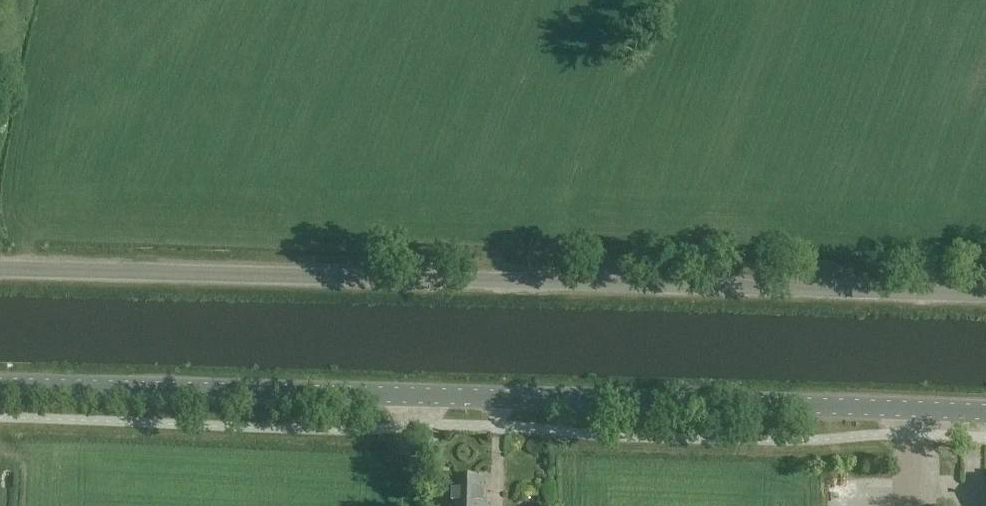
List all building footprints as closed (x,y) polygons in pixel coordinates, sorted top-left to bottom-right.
[(453,477),(453,504),(448,504),(448,505),(487,505),(487,499),(485,499),(486,478),(453,477)]
